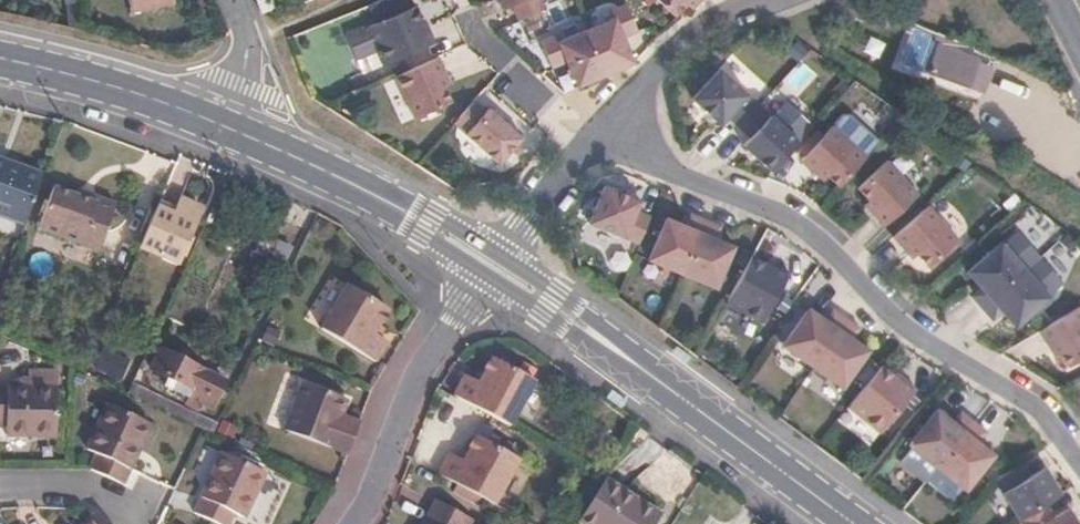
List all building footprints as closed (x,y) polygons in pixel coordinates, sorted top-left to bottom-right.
[(175,0),(132,0),(136,16),(177,7),(175,0)] [(273,0),(257,0),(262,12),(276,7),(273,0)] [(520,18),(547,6),(544,0),(500,0),(503,8),(513,3),(520,18)] [(676,13),(689,0),(693,4),(698,0),(663,0),(676,13)] [(589,28),(608,73),(637,60),(626,35),(640,29),(628,2),(613,8),(616,17),(589,28)] [(426,26),(416,5),(367,26),(365,23),(346,31),(359,60),(378,52),(384,65),(436,42),(428,25),(426,26)] [(568,59),(579,85),(608,73),(589,28),(562,39),(559,31),(542,38),(554,66),(568,59)] [(922,36),(909,32),(898,64),(912,69),(922,36)] [(958,53),(955,62),(920,51),(914,69),(969,86),(977,59),(958,53)] [(452,82),(440,56),(397,75),(416,118),(453,100),(446,84),(452,82)] [(993,64),(977,59),(969,86),(985,91),(993,64)] [(727,117),(739,127),(759,105),(718,68),(691,98),(720,124),(727,117)] [(488,109),(476,100),(456,122),(502,162),(525,136),(492,105),(488,109)] [(759,105),(739,127),(750,137),(743,145),(771,172),(811,128),(783,103),(771,116),(759,105)] [(834,128),(866,157),(879,142),(851,117),(844,117),(834,128)] [(839,186),(866,157),(834,128),(832,126),(800,160),(822,180),(826,175),(839,186)] [(43,177),(0,160),(0,216),(25,226),(43,177)] [(918,193),(886,160),(857,188),(869,201),(865,205),(885,227),(918,193)] [(588,224),(639,245),(650,218),(636,211),(640,201),(604,186),(588,224)] [(74,200),(54,191),(39,232),(79,248),(80,251),(98,258),(116,208),(77,193),(74,200)] [(156,211),(141,246),(175,261),(198,211),(176,202),(169,216),(156,211)] [(959,238),(929,203),(893,235),(913,257),(918,252),(929,265),(959,238)] [(648,260),(683,274),(706,221),(690,214),(685,225),(666,218),(648,260)] [(706,221),(683,274),(716,288),(734,246),(716,239),(720,227),(706,221)] [(1028,267),(1052,294),(1064,283),(1016,227),(1003,238),(1028,267)] [(983,306),(1028,267),(1003,238),(968,270),(982,285),(972,293),(983,306)] [(292,248),(280,243),(267,270),(278,275),(292,248)] [(754,250),(726,302),(762,322),(789,273),(774,264),(775,262),(754,250)] [(1052,294),(1028,267),(983,306),(993,317),(1004,309),(1017,325),(1052,294)] [(343,293),(319,336),(372,369),(384,349),(373,340),(385,318),(343,293)] [(1041,328),(1056,352),(1062,349),(1071,364),(1079,359),(1079,304),(1041,328)] [(782,345),(812,366),(845,317),(832,308),(826,319),(808,307),(782,345)] [(845,317),(812,366),(843,387),(869,349),(853,338),(859,327),(845,317)] [(225,382),(161,349),(152,369),(192,388),(186,403),(200,410),(202,406),(212,410),(225,382)] [(451,396),(508,427),(531,382),(489,358),(477,382),(463,375),(451,396)] [(881,364),(848,406),(880,432),(916,388),(902,377),(900,379),(881,364)] [(345,457),(354,434),(334,426),(344,404),(301,385),(283,432),(345,457)] [(0,398),(0,433),(5,433),(6,443),(54,446),(57,400),(0,398)] [(150,429),(107,407),(85,452),(95,459),(89,473),(122,488),(150,429)] [(909,443),(937,465),(974,419),(961,409),(953,420),(937,407),(909,443)] [(974,419),(937,465),(967,489),(995,453),(979,440),(987,430),(974,419)] [(446,450),(433,473),(489,504),(514,458),(473,435),(460,457),(446,450)] [(224,454),(195,514),(215,523),(228,523),(234,514),(243,518),(264,473),(224,454)] [(1045,502),(1062,491),(1045,464),(1028,474),(1020,461),(995,476),(1020,517),(1022,516),(1045,502)] [(605,480),(578,523),(656,523),(662,515),(605,480)] [(422,523),(467,523),(472,516),(436,497),(422,523)] [(1024,523),(1079,523),(1079,521),(1070,505),(1053,516),(1045,502),(1022,516),(1020,517),(1024,523)]
